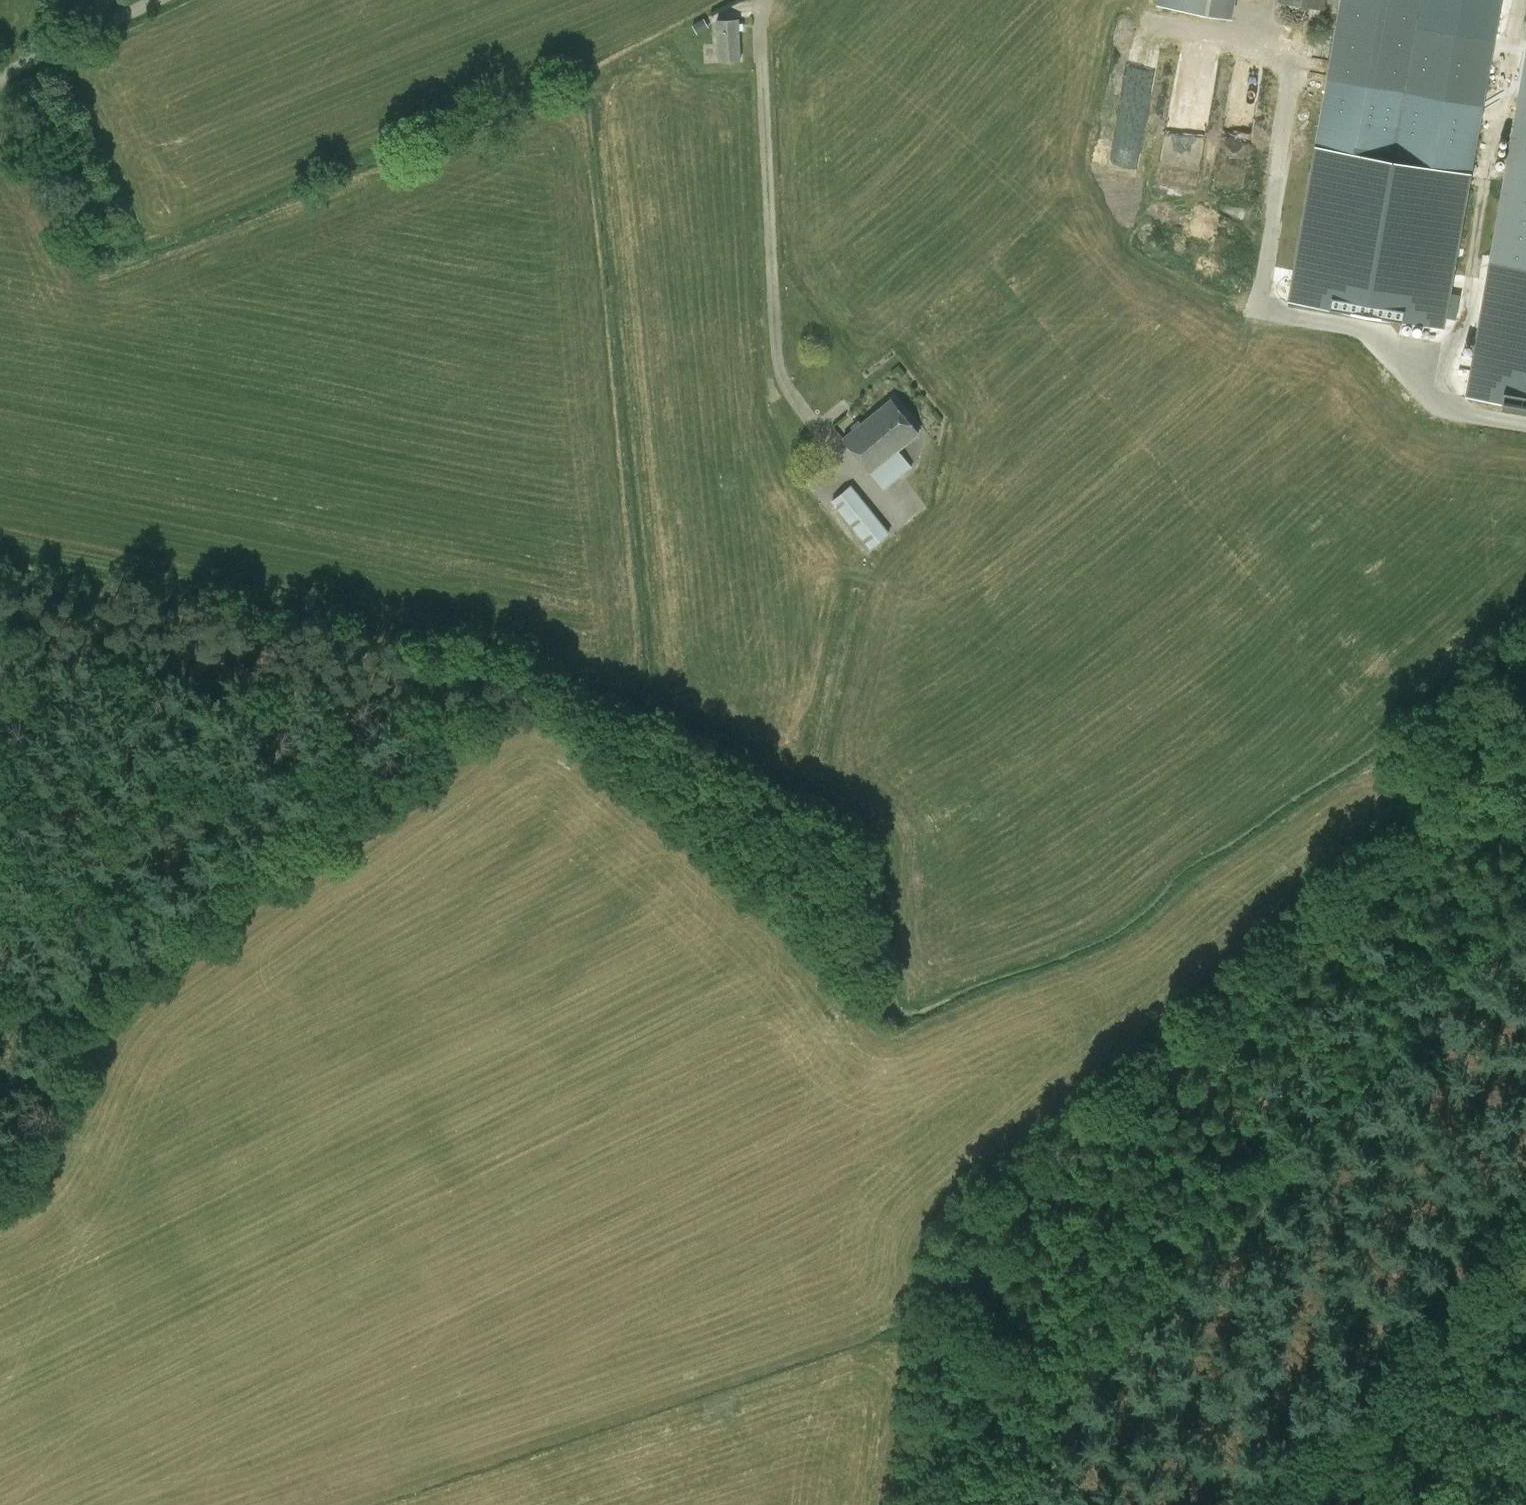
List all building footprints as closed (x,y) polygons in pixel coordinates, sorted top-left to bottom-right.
[(1156,6),(1233,19),(1236,0),(1157,0),(1156,6)] [(1280,2),(1325,9),(1327,0),(1280,0),(1280,2)] [(1329,77),(1315,151),(1471,177),(1485,102),(1505,0),(1434,0),(1429,24),(1420,23),(1424,0),(1342,0),(1329,77)] [(719,61),(741,60),(739,20),(717,21),(719,61)] [(1517,108),(1490,263),(1525,268),(1525,55),(1517,108)] [(912,466),(899,449),(919,432),(892,399),(844,438),(872,472),(885,489),(912,466)] [(890,532),(851,484),(831,500),(870,548),(890,532)]
